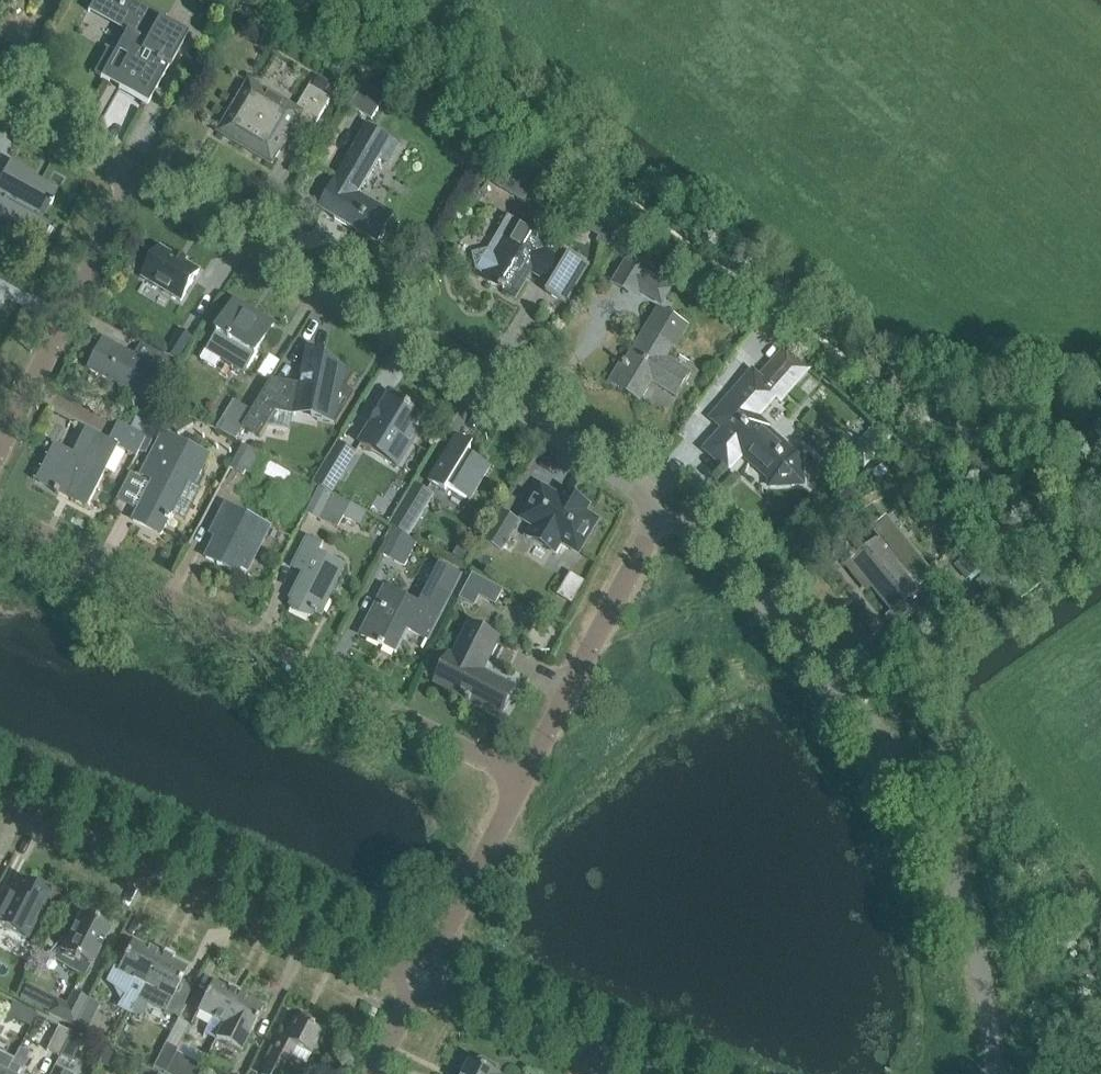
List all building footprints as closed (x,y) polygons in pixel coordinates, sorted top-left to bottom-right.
[(87,12),(124,32),(137,39),(126,60),(113,53),(107,50),(94,73),(101,77),(100,79),(108,84),(109,81),(143,100),(141,104),(145,107),(146,105),(167,69),(168,69),(183,42),(186,35),(163,22),(166,18),(134,0),(94,0),(87,12)] [(200,32),(193,46),(202,51),(210,37),(200,32)] [(310,88),(324,96),(330,85),(317,77),(310,88)] [(343,96),(352,101),(361,85),(352,80),(343,96)] [(218,132),(272,165),(298,121),(312,129),(330,99),(324,96),(310,88),(309,87),(295,109),(248,81),(218,132)] [(362,84),(348,107),(370,121),(385,97),(362,84)] [(319,209),(377,242),(392,216),(358,196),(379,159),(389,164),(399,147),(367,128),(319,209)] [(32,237),(39,223),(39,222),(48,205),(50,206),(51,203),(50,202),(56,191),(37,181),(36,183),(31,180),(32,175),(9,162),(0,179),(0,220),(32,237)] [(508,175),(496,168),(489,181),(500,188),(508,175)] [(550,284),(546,292),(566,304),(589,265),(568,253),(567,255),(548,243),(507,219),(489,251),(472,255),(477,272),(475,276),(515,300),(531,273),(550,284)] [(589,231),(600,238),(597,242),(607,248),(616,235),(595,221),(589,231)] [(143,278),(181,301),(199,271),(161,248),(143,278)] [(641,288),(664,302),(671,291),(625,264),(613,285),(635,298),(641,288)] [(34,275),(33,274),(31,275),(30,275),(29,277),(28,278),(28,279),(28,280),(28,282),(29,283),(30,284),(32,284),(33,284),(34,284),(36,283),(36,282),(37,281),(37,280),(37,279),(37,278),(36,276),(35,275),(34,275)] [(234,304),(208,347),(199,360),(214,369),(222,356),(247,371),(273,328),(234,304)] [(624,367),(621,365),(610,384),(643,404),(654,384),(679,399),(693,376),(668,361),(688,329),(658,310),(624,367)] [(165,355),(177,362),(192,338),(180,331),(165,355)] [(89,370),(149,400),(158,382),(153,380),(165,358),(141,346),(135,357),(103,341),(89,370)] [(783,343),(758,372),(750,364),(708,412),(710,413),(711,411),(723,422),(705,443),(728,462),(747,441),(755,449),(752,452),(768,467),(770,488),(803,486),(801,449),(789,450),(766,429),(767,427),(750,411),(772,386),(779,392),(805,362),(783,343)] [(251,414),(243,428),(260,438),(275,413),(281,402),(295,410),(313,414),(312,420),(318,421),(334,424),(335,425),(354,395),(344,393),(345,386),(347,387),(354,375),(330,360),(307,346),(306,355),(300,385),(297,384),(290,394),(270,382),(251,414)] [(410,412),(412,410),(389,396),(360,444),(398,467),(425,421),(410,412)] [(233,403),(215,431),(235,442),(243,428),(251,414),(233,403)] [(135,417),(129,429),(146,437),(152,426),(135,417)] [(171,426),(177,435),(191,426),(186,417),(171,426)] [(891,436),(875,422),(848,453),(864,467),(891,436)] [(58,448),(40,484),(60,494),(65,483),(76,488),(71,500),(88,508),(106,472),(103,471),(116,447),(136,457),(139,451),(146,437),(129,429),(118,423),(109,442),(89,431),(76,457),(58,448)] [(134,522),(160,535),(171,514),(185,521),(202,489),(195,486),(203,471),(196,467),(204,453),(164,433),(142,476),(154,482),(134,522)] [(146,437),(139,451),(145,454),(152,440),(146,437)] [(430,486),(445,495),(448,490),(469,503),(486,474),(465,461),(473,448),(456,438),(433,476),(435,477),(430,486)] [(344,472),(339,468),(350,449),(338,442),(313,484),(331,494),(344,472)] [(242,447),(230,469),(243,476),(245,471),(256,476),(265,458),(255,453),(242,447)] [(270,462),(263,474),(291,490),(298,478),(270,462)] [(531,539),(554,552),(561,541),(578,551),(596,521),(583,514),(587,506),(571,496),(566,504),(542,489),(523,519),(538,528),(531,539)] [(319,490),(306,514),(320,521),(326,510),(343,519),(361,528),(368,515),(319,490)] [(404,504),(390,525),(409,537),(422,515),(404,504)] [(218,536),(206,559),(238,575),(240,570),(246,574),(248,574),(271,529),(263,525),(231,509),(222,527),(215,523),(211,532),(218,536)] [(503,512),(485,542),(502,552),(509,541),(504,538),(515,519),(503,512)] [(395,534),(382,558),(403,569),(415,545),(395,534)] [(290,600),(293,602),(290,608),(309,618),(312,613),(316,615),(316,614),(321,616),(334,590),(333,589),(344,567),(319,553),(323,546),(307,538),(295,561),(307,567),(290,600)] [(847,567),(862,586),(867,582),(892,613),(887,617),(897,630),(920,612),(911,600),(918,594),(877,543),(847,567)] [(981,570),(968,556),(956,567),(969,582),(981,570)] [(385,589),(361,637),(395,654),(407,630),(427,640),(440,617),(461,574),(439,563),(418,605),(385,589)] [(504,590),(472,574),(464,590),(495,606),(504,590)] [(439,687),(498,717),(512,689),(481,674),(498,641),(469,626),(439,687)] [(0,914),(0,929),(25,941),(31,929),(48,896),(21,883),(13,899),(9,897),(1,913),(0,914)] [(71,972),(84,978),(108,931),(80,917),(68,940),(63,938),(47,956),(48,957),(50,955),(58,961),(64,965),(72,969),(71,972)] [(122,1006),(132,1012),(138,999),(138,998),(144,987),(160,957),(133,943),(118,971),(116,970),(110,983),(111,984),(111,983),(130,994),(122,1006)] [(160,957),(144,987),(138,999),(132,1012),(140,1016),(143,1018),(151,991),(171,1001),(187,971),(160,957)] [(197,1013),(222,1026),(237,996),(212,983),(197,1013)] [(73,1029),(87,1001),(71,994),(66,1006),(53,1000),(45,1015),(73,1029)] [(263,1009),(237,996),(222,1026),(215,1040),(241,1052),(263,1009)] [(11,1004),(6,1015),(13,1019),(30,1027),(35,1016),(11,1004)] [(82,1010),(75,1024),(84,1029),(91,1015),(82,1010)] [(311,1028),(311,1026),(311,1023),(310,1019),(308,1018),(305,1017),(303,1016),(301,1016),(299,1017),(297,1018),(295,1020),(293,1019),(282,1040),(279,1039),(274,1048),(272,1046),(264,1062),(267,1063),(262,1073),(283,1073),(296,1048),(311,1055),(322,1034),(311,1028)] [(59,1058),(71,1035),(60,1030),(58,1029),(47,1052),(59,1058)] [(82,1040),(71,1035),(59,1058),(70,1064),(82,1040)] [(11,1065),(19,1049),(10,1045),(2,1061),(11,1065)] [(154,1069),(164,1073),(176,1050),(166,1045),(154,1069)] [(19,1049),(11,1065),(20,1070),(28,1054),(19,1049)] [(116,1057),(105,1052),(99,1065),(109,1070),(116,1057)] [(201,1068),(175,1055),(166,1073),(198,1073),(201,1068)] [(492,1073),(493,1071),(492,1066),(482,1061),(477,1063),(476,1065),(470,1063),(465,1073),(492,1073)]
